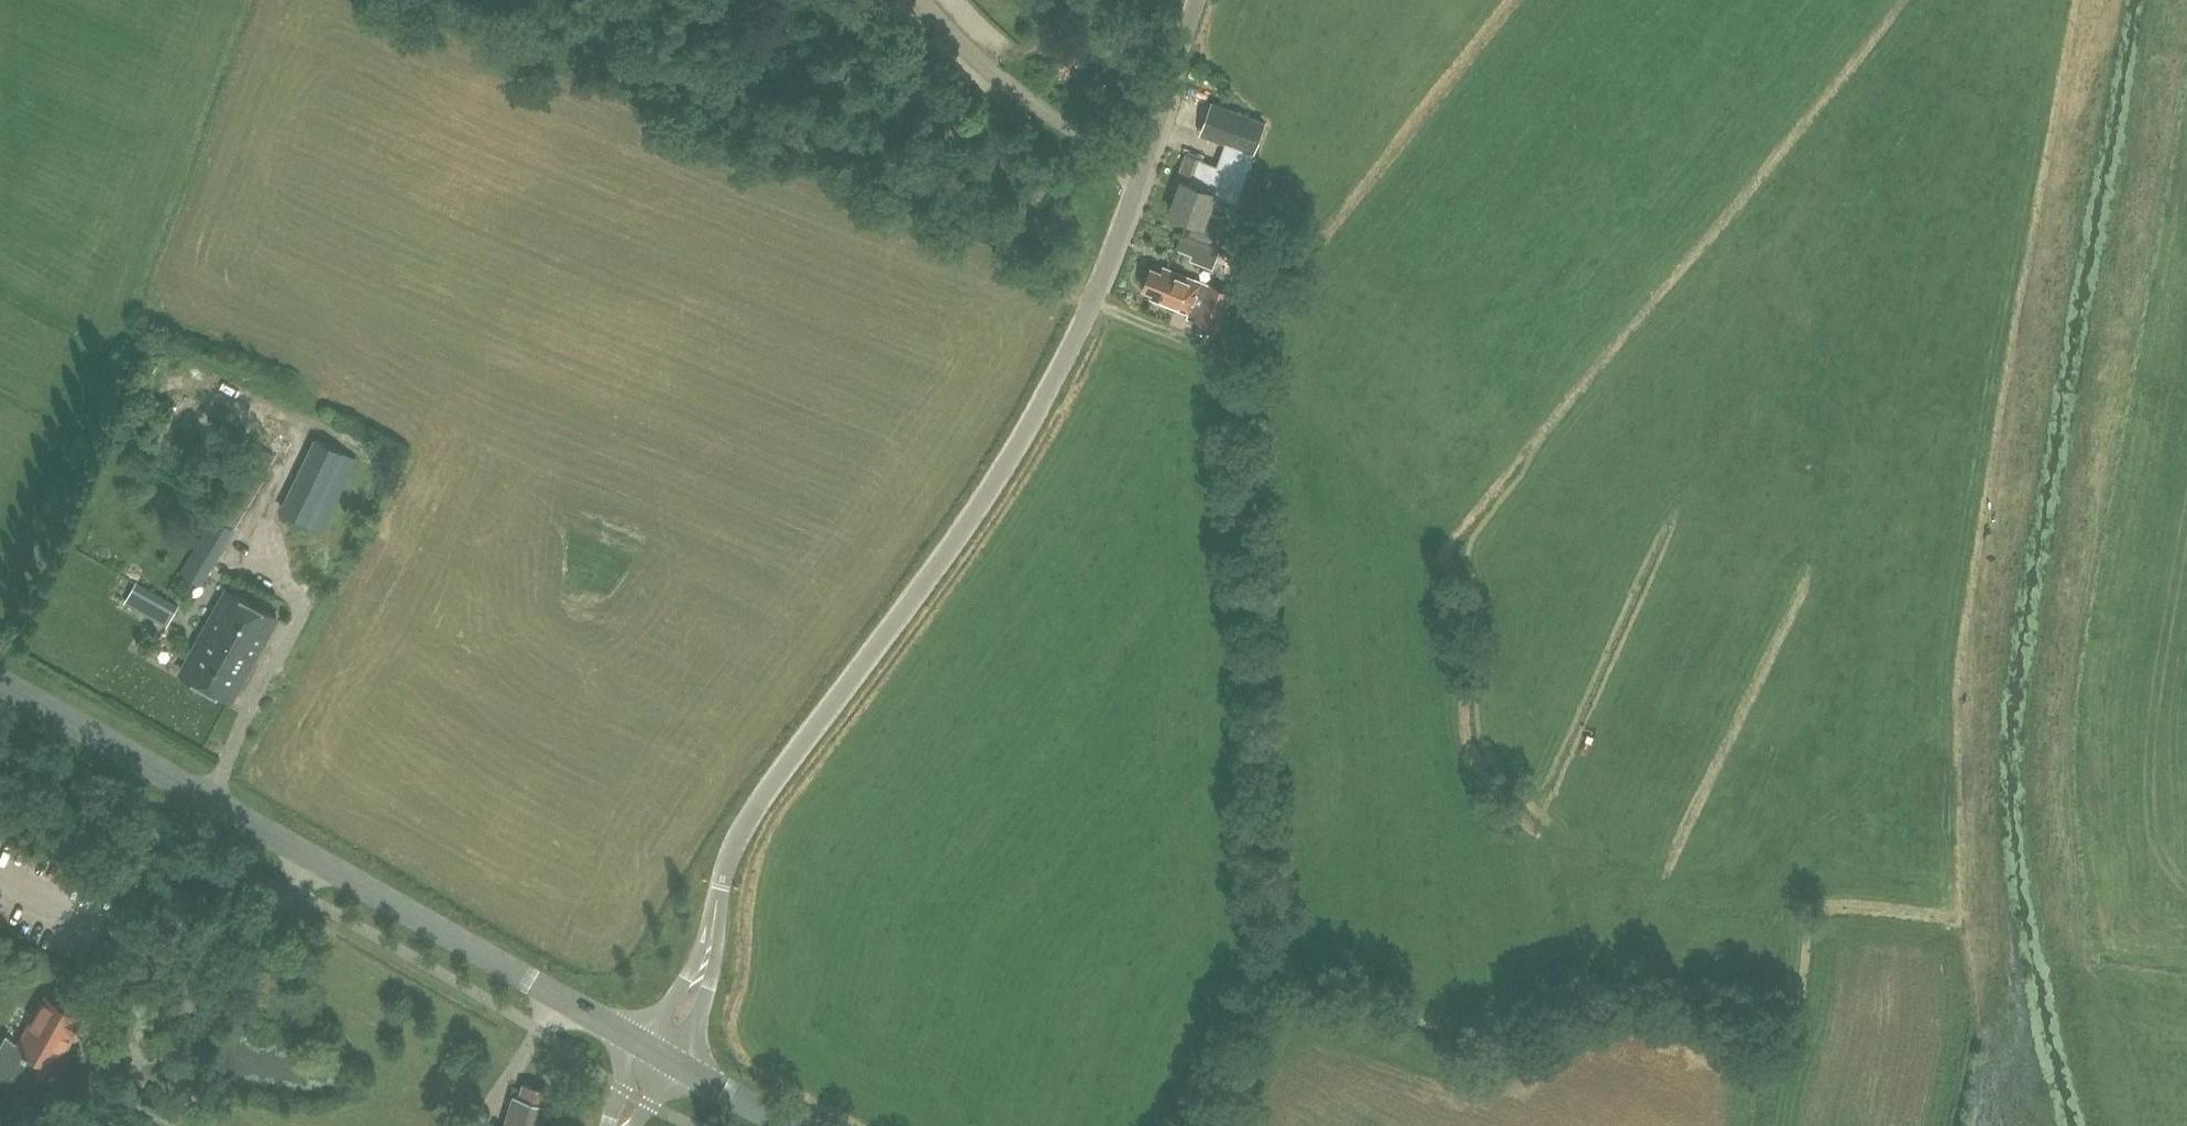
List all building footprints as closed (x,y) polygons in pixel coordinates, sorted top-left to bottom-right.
[(1254,150),(1264,122),(1231,110),(1220,139),(1226,141),(1212,181),(1197,176),(1203,159),(1188,154),(1177,185),(1181,187),(1171,213),(1188,220),(1181,237),(1182,238),(1178,248),(1192,254),(1190,259),(1213,268),(1219,252),(1214,250),(1223,227),(1203,220),(1213,193),(1235,201),(1235,199),(1254,150)] [(1196,279),(1166,267),(1163,272),(1152,268),(1144,287),(1155,292),(1153,297),(1189,312),(1197,315),(1196,319),(1217,328),(1227,306),(1223,305),(1228,292),(1196,279)] [(356,458),(316,437),(281,510),(324,532),(356,458)] [(212,511),(236,526),(268,472),(265,470),(274,455),(256,444),(247,460),(244,458),(212,511)] [(186,475),(192,464),(176,456),(170,468),(186,475)] [(214,516),(180,572),(201,585),(235,529),(214,516)] [(138,584),(128,603),(167,625),(177,606),(138,584)] [(229,590),(183,673),(232,700),(278,617),(229,590)] [(47,994),(18,1044),(9,1039),(0,1054),(0,1125),(11,1125),(40,1076),(54,1084),(70,1056),(63,1053),(85,1015),(47,994)] [(550,1106),(544,1104),(548,1091),(524,1083),(520,1097),(514,1095),(505,1125),(544,1125),(550,1106)]
